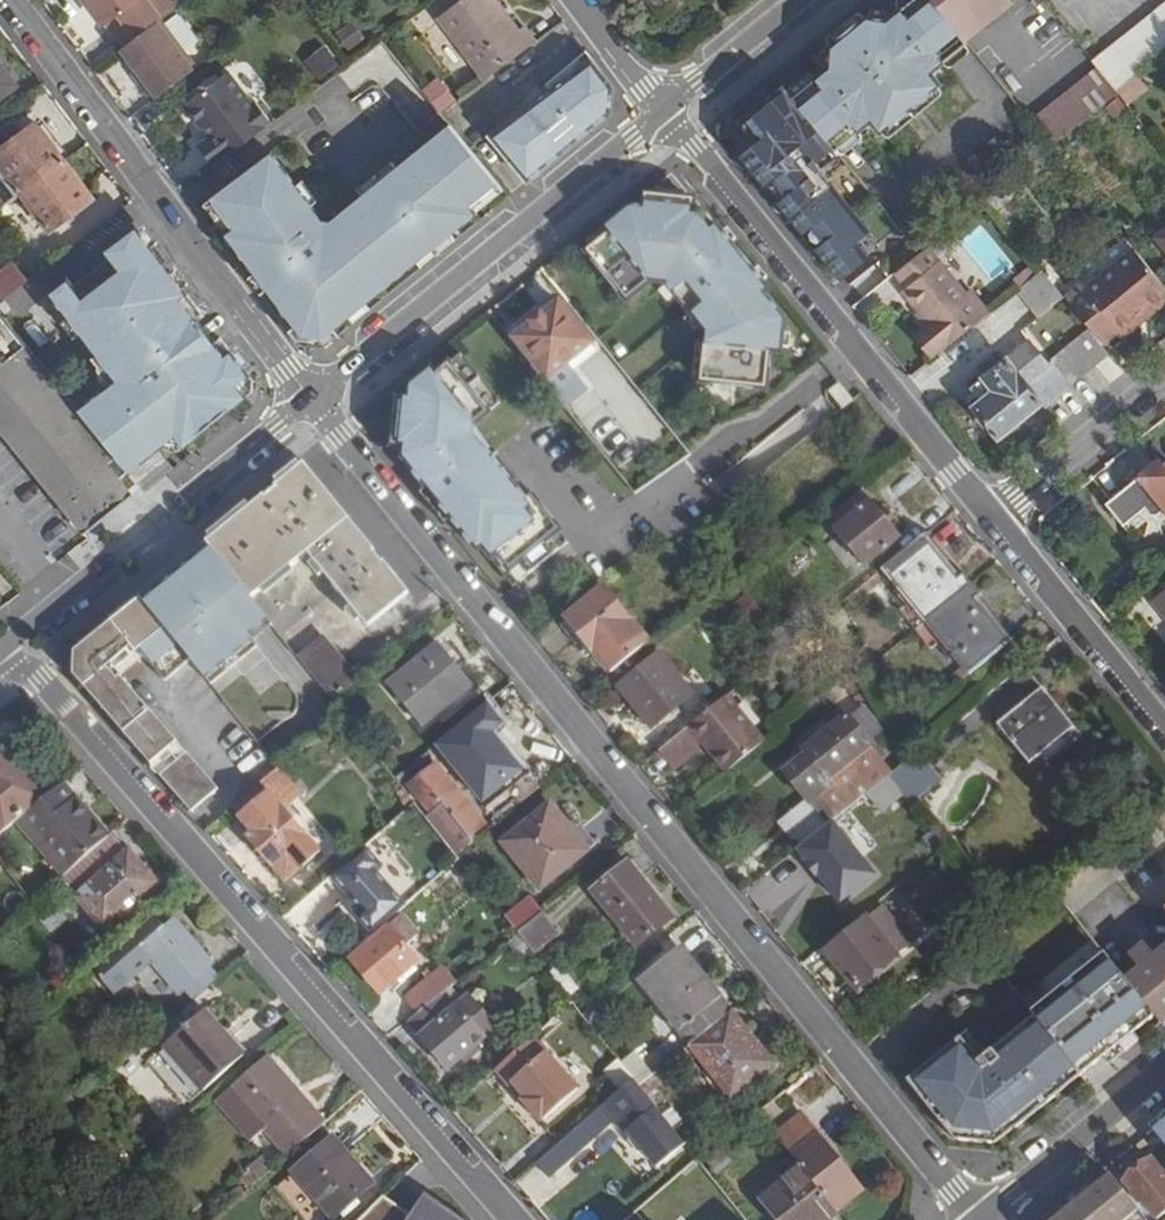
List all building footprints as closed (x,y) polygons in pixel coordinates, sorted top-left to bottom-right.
[(103,26),(116,17),(135,40),(158,22),(187,0),(83,0),(103,26)] [(438,18),(485,81),(535,45),(523,27),(519,30),(496,0),(462,0),(439,17),(438,18)] [(664,19),(688,0),(649,0),(664,19)] [(900,11),(943,64),(967,45),(964,41),(959,35),(931,0),(914,0),(900,11)] [(959,35),(978,20),(961,0),(931,0),(959,35)] [(1009,0),(1004,0),(978,20),(959,35),(964,41),(1011,3),(1009,0)] [(978,20),(1004,0),(961,0),(978,20)] [(1092,62),(1114,90),(1135,73),(1164,49),(1164,4),(1092,62)] [(864,18),(847,31),(910,109),(922,99),(913,88),(929,75),(943,64),(900,11),(887,22),(881,26),(875,31),(870,25),(864,18)] [(116,17),(103,26),(120,50),(135,40),(116,17)] [(870,25),(875,31),(881,26),(887,22),(883,21),(870,19),(864,18),(870,25)] [(353,21),(336,33),(348,50),(365,38),(353,21)] [(135,40),(120,50),(136,70),(144,82),(139,86),(152,104),(197,71),(158,22),(135,40)] [(828,69),(791,99),(834,151),(871,121),(886,110),(895,121),(910,109),(847,31),(828,46),(835,55),(838,60),(833,65),(828,69)] [(324,44),(304,61),(319,81),(340,64),(324,44)] [(828,46),(828,53),(828,62),(828,69),(833,65),(838,60),(835,55),(828,46)] [(492,141),(524,179),(610,109),(608,86),(584,53),(547,84),(551,88),(525,109),(521,105),(496,126),(501,133),(492,141)] [(1114,90),(1092,62),(1025,117),(1051,149),(1118,95),(1114,90)] [(130,74),(131,76),(139,86),(144,82),(136,70),(130,74)] [(199,144),(215,166),(267,127),(276,122),(261,101),(258,104),(233,70),(186,105),(203,128),(209,125),(215,133),(199,144)] [(0,72),(0,94),(11,86),(0,72)] [(1146,87),(1135,73),(1114,90),(1126,103),(1146,87)] [(929,75),(913,88),(922,99),(939,86),(929,75)] [(834,151),(791,99),(785,91),(742,126),(757,144),(741,157),(767,188),(776,180),(788,195),(779,203),(804,234),(813,227),(826,242),(816,249),(841,280),(868,258),(856,243),(869,232),(818,170),(837,155),(834,151)] [(1117,98),(1108,106),(1116,117),(1126,109),(1117,98)] [(886,110),(871,121),(880,132),(895,121),(886,110)] [(0,150),(0,166),(22,194),(64,163),(35,124),(18,137),(8,144),(0,150)] [(321,222),(270,155),(203,203),(303,337),(319,336),(390,279),(501,188),(450,127),(331,224),(321,222)] [(49,230),(90,199),(64,163),(22,194),(29,205),(26,207),(35,221),(40,217),(49,230)] [(6,206),(22,194),(0,166),(0,198),(6,206)] [(1003,188),(985,203),(994,213),(1012,199),(1003,188)] [(617,231),(589,254),(629,302),(642,285),(660,280),(706,340),(694,386),(762,389),(773,348),(783,353),(789,321),(767,295),(772,291),(719,227),(714,231),(703,217),(693,217),(692,224),(679,222),(680,215),(670,214),(672,200),(647,198),(645,212),(631,211),(613,226),(617,231)] [(694,202),(672,200),(670,214),(680,215),(679,222),(692,224),(693,217),(694,202)] [(133,225),(116,238),(229,379),(245,364),(133,225)] [(1164,249),(1164,230),(1155,238),(1164,249)] [(118,378),(77,411),(114,455),(121,465),(132,455),(137,461),(171,433),(181,445),(242,395),(229,379),(116,238),(103,249),(108,255),(71,286),(66,278),(49,292),(118,378)] [(928,323),(912,336),(932,360),(989,314),(971,291),(965,294),(928,248),(919,255),(909,264),(897,274),(907,287),(903,292),(928,323)] [(1065,299),(1094,335),(1102,345),(1119,333),(1145,311),(1149,315),(1164,302),(1164,287),(1135,251),(1085,290),(1081,286),(1065,299)] [(28,280),(13,260),(0,270),(0,302),(28,280)] [(1016,276),(1024,286),(1037,275),(1029,266),(1016,276)] [(1018,291),(1039,318),(1064,297),(1059,292),(1042,271),(1037,275),(1024,286),(1018,291)] [(559,302),(512,340),(547,383),(557,375),(594,344),(559,302)] [(1149,315),(1145,311),(1119,333),(1122,337),(1149,315)] [(66,515),(80,533),(131,492),(127,488),(135,482),(121,465),(114,455),(77,411),(13,331),(0,314),(0,434),(66,515)] [(1053,368),(1028,388),(1041,404),(1045,408),(1110,355),(1102,345),(1094,335),(1053,368)] [(974,408),(998,439),(1041,404),(1028,388),(1053,368),(1031,342),(971,388),(981,401),(974,408)] [(471,434),(504,408),(464,361),(439,381),(434,376),(413,393),(412,405),(400,404),(395,426),(407,429),(402,448),(400,458),(477,551),(481,547),(490,557),(496,553),(521,584),(569,544),(535,502),(529,506),(471,434)] [(557,375),(547,383),(569,410),(578,401),(557,375)] [(842,412),(852,404),(838,386),(828,395),(842,412)] [(395,426),(391,445),(402,448),(407,429),(395,426)] [(137,461),(132,455),(121,465),(125,470),(137,461)] [(1159,462),(1106,505),(1123,525),(1144,510),(1147,514),(1157,515),(1160,513),(1164,518),(1164,469),(1159,462)] [(374,551),(304,465),(206,545),(210,550),(250,600),(250,601),(308,554),(367,627),(409,593),(385,563),(384,564),(374,552),(374,551)] [(877,558),(901,538),(864,491),(826,522),(834,532),(836,532),(863,566),(875,557),(877,558)] [(924,538),(883,571),(926,624),(974,586),(965,574),(958,578),(924,538)] [(801,548),(782,565),(796,582),(815,566),(801,548)] [(210,550),(143,604),(191,663),(203,678),(252,638),(249,634),(266,620),(250,601),(250,600),(210,550)] [(974,586),(926,624),(970,678),(1012,643),(976,599),(982,594),(974,586)] [(604,590),(567,620),(581,637),(609,672),(647,642),(604,590)] [(1152,602),(1164,618),(1164,592),(1152,602)] [(744,596),(732,605),(743,619),(754,609),(744,596)] [(75,653),(74,675),(193,813),(217,791),(120,678),(145,658),(165,683),(191,663),(143,604),(140,600),(75,653)] [(567,620),(562,624),(576,641),(581,637),(567,620)] [(323,640),(298,660),(332,703),(358,681),(323,640)] [(779,644),(766,654),(773,662),(786,651),(779,644)] [(473,689),(438,645),(386,687),(421,728),(473,689)] [(693,695),(659,655),(619,689),(652,728),(693,695)] [(997,726),(1029,766),(1042,755),(1074,729),(1044,690),(997,726)] [(727,698),(691,728),(728,773),(764,744),(727,698)] [(865,709),(851,720),(872,746),(886,734),(865,709)] [(811,806),(813,806),(829,826),(833,823),(867,795),(888,777),(892,774),(873,752),(875,749),(872,746),(851,720),(847,716),(801,753),(804,758),(784,774),(806,800),(811,806)] [(1079,735),(1074,729),(1042,755),(1047,762),(1079,735)] [(674,771),(700,751),(685,733),(660,754),(674,771)] [(2,833),(17,821),(42,800),(0,749),(0,835),(2,833)] [(892,774),(888,777),(904,796),(911,805),(938,783),(916,755),(892,774)] [(444,757),(407,787),(458,856),(476,842),(473,839),(488,827),(464,795),(450,775),(455,771),(444,757)] [(512,771),(500,780),(520,806),(556,777),(543,761),(519,780),(512,771)] [(292,819),(313,801),(283,766),(279,770),(227,816),(284,881),(319,851),(292,819)] [(455,771),(450,775),(464,795),(469,790),(455,771)] [(867,795),(881,812),(904,796),(888,777),(867,795)] [(59,787),(81,812),(85,809),(63,783),(59,787)] [(17,821),(65,877),(110,839),(85,809),(81,812),(59,787),(42,800),(17,821)] [(811,806),(806,800),(779,822),(801,849),(829,826),(813,806),(811,806)] [(1097,856),(1118,882),(1164,844),(1164,836),(1157,827),(1164,820),(1164,800),(1097,856)] [(589,852),(550,804),(502,843),(540,890),(589,852)] [(876,876),(833,823),(829,826),(801,849),(799,850),(810,864),(807,866),(821,883),(824,881),(843,903),(876,876)] [(0,853),(11,844),(2,833),(0,835),(0,853)] [(125,849),(114,836),(110,839),(65,877),(60,882),(101,929),(155,882),(126,849),(125,849)] [(341,901),(371,935),(406,905),(402,899),(398,902),(370,869),(376,864),(363,850),(331,877),(347,896),(341,901)] [(1097,856),(1053,891),(1074,917),(1118,882),(1097,856)] [(671,920),(628,865),(593,892),(636,947),(671,920)] [(528,899),(503,918),(517,935),(542,915),(528,899)] [(896,952),(897,953),(912,942),(881,904),(866,916),(896,952)] [(386,927),(387,929),(369,945),(352,959),(379,992),(416,962),(403,948),(420,933),(402,913),(386,927)] [(558,936),(542,915),(517,935),(530,951),(534,956),(558,936)] [(896,952),(866,916),(823,951),(854,986),(896,952)] [(156,917),(93,972),(114,997),(137,977),(163,1009),(184,991),(193,1001),(221,978),(211,967),(213,965),(173,919),(165,927),(156,917)] [(517,935),(505,944),(519,959),(530,951),(517,935)] [(680,948),(639,982),(690,1047),(731,1014),(680,948)] [(1127,982),(1154,1016),(1159,1022),(1164,1018),(1164,951),(1150,963),(1142,970),(1127,982)] [(897,953),(896,952),(854,986),(862,996),(903,962),(897,953)] [(1144,957),(1136,963),(1142,970),(1150,963),(1144,957)] [(1073,1067),(1079,1076),(1154,1016),(1127,982),(1107,958),(1033,1017),(1035,1020),(1073,1067)] [(559,964),(548,973),(568,998),(579,989),(559,964)] [(443,968),(403,999),(417,1015),(450,988),(456,984),(443,968)] [(417,1015),(428,1028),(418,1036),(446,1071),(497,1030),(468,995),(462,1000),(450,988),(417,1015)] [(244,1055),(204,1011),(150,1058),(190,1103),(244,1055)] [(720,1105),(772,1064),(731,1014),(690,1047),(639,1087),(648,1098),(699,1057),(708,1069),(698,1077),(720,1105)] [(417,1015),(407,1023),(418,1036),(428,1028),(417,1015)] [(928,1107),(1035,1020),(1033,1017),(979,1061),(960,1038),(907,1081),(928,1107)] [(1035,1020),(928,1107),(932,1112),(940,1105),(960,1129),(959,1140),(993,1143),(993,1131),(1009,1119),(1015,1127),(1050,1100),(1043,1091),(1073,1067),(1035,1020)] [(597,1075),(550,1022),(496,1071),(542,1122),(597,1075)] [(596,1040),(585,1049),(593,1059),(603,1050),(596,1040)] [(263,1130),(286,1157),(325,1123),(267,1055),(214,1101),(249,1142),(263,1130)] [(619,1062),(606,1074),(620,1092),(634,1080),(619,1062)] [(1050,1100),(1079,1076),(1073,1067),(1043,1091),(1050,1100)] [(634,1080),(620,1092),(550,1154),(538,1165),(551,1180),(616,1121),(620,1126),(625,1122),(629,1127),(631,1129),(630,1137),(636,1145),(644,1146),(658,1162),(683,1142),(648,1098),(639,1087),(634,1080)] [(940,1105),(932,1112),(954,1140),(959,1140),(960,1129),(940,1105)] [(801,1116),(774,1136),(801,1169),(837,1213),(863,1193),(801,1116)] [(993,1131),(993,1143),(995,1143),(1015,1127),(1009,1119),(993,1131)] [(1151,1131),(1156,1137),(1164,1129),(1164,1120),(1151,1131)] [(625,1122),(620,1126),(625,1131),(629,1127),(625,1122)] [(1156,1137),(1164,1148),(1164,1129),(1156,1137)] [(373,1185),(333,1137),(292,1172),(332,1219),(373,1185)] [(538,1142),(517,1160),(528,1173),(538,1165),(550,1154),(538,1142)] [(262,1155),(246,1169),(255,1178),(271,1164),(262,1155)] [(1152,1160),(1125,1182),(1158,1219),(1164,1214),(1164,1176),(1152,1160)] [(761,1199),(778,1219),(829,1219),(838,1213),(837,1213),(801,1169),(761,1199)] [(1110,1176),(1057,1219),(1146,1219),(1110,1176)] [(425,1197),(411,1217),(384,1198),(362,1219),(459,1219),(425,1197)]
